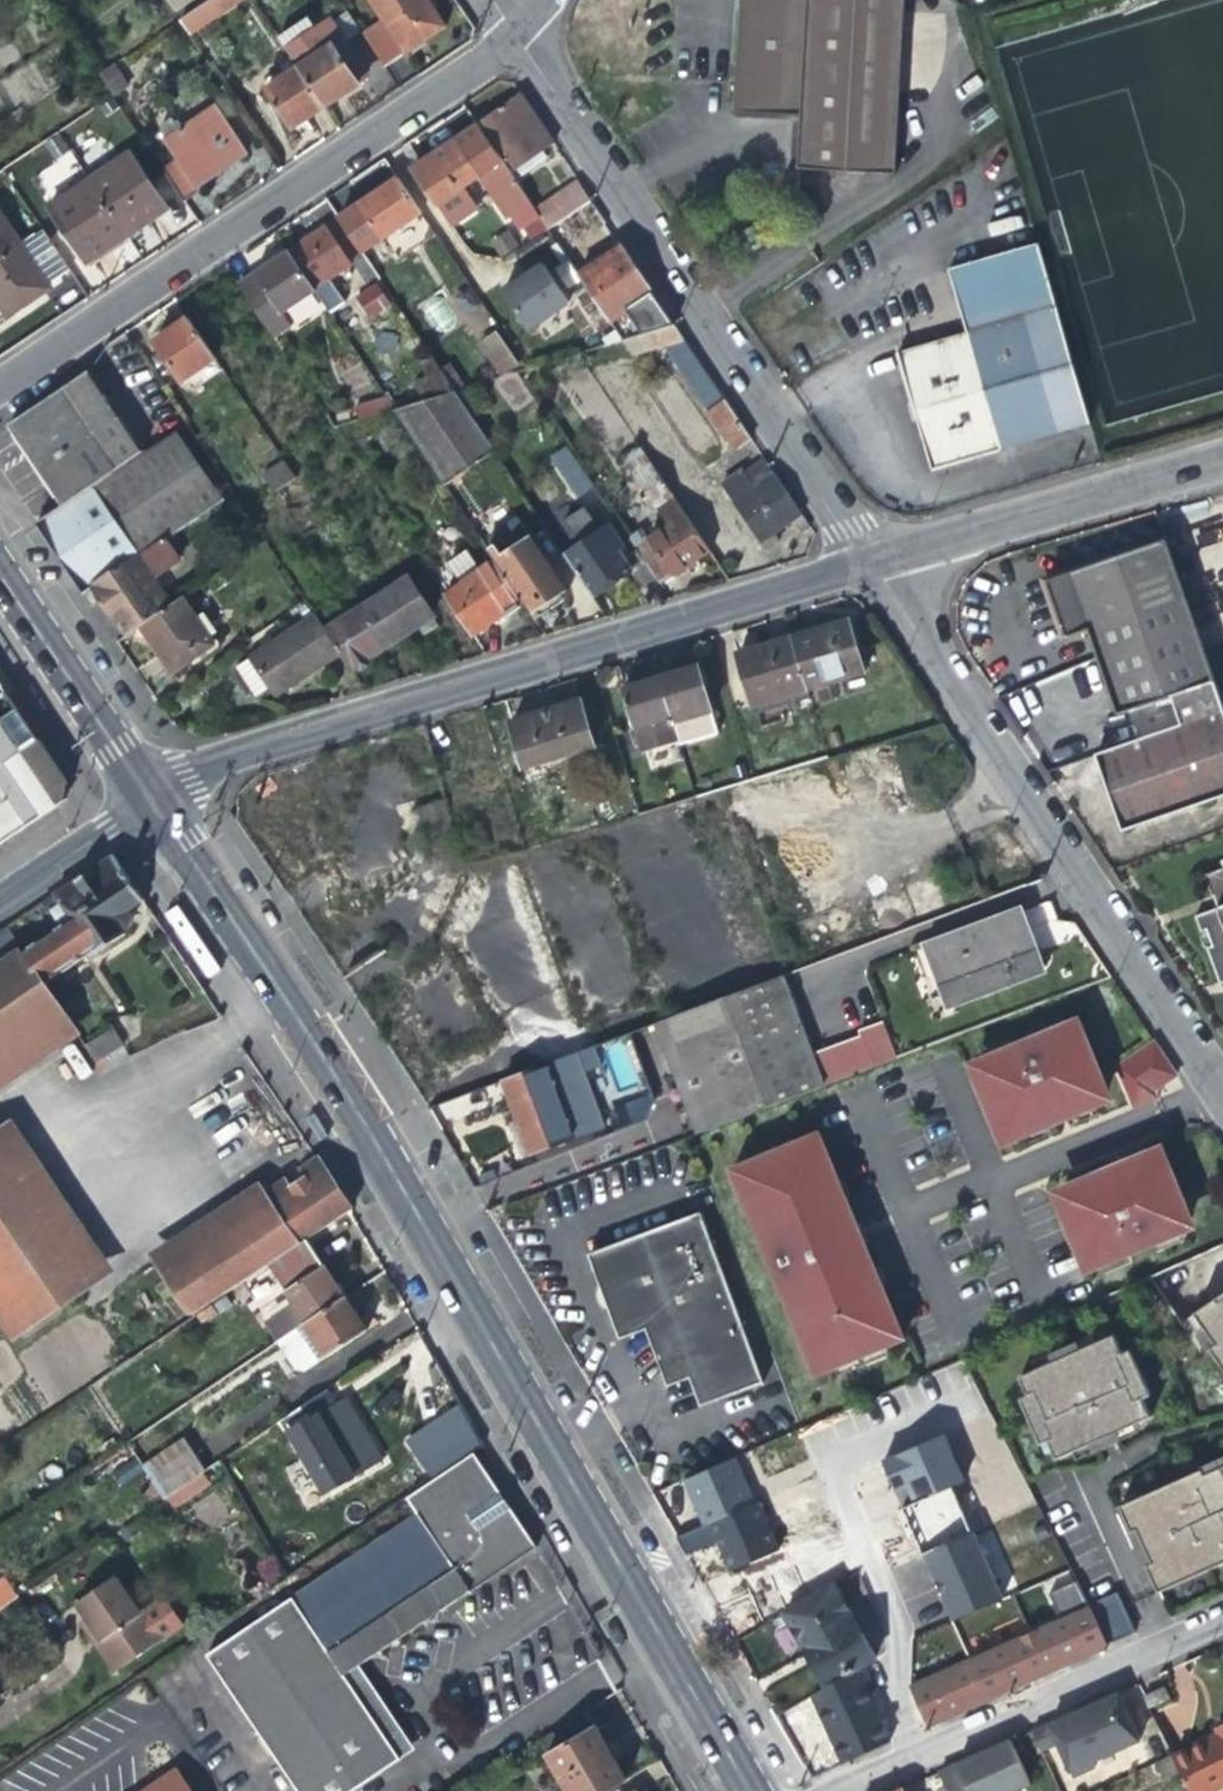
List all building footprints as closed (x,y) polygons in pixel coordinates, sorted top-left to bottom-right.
[(182,22),(193,39),(251,0),(215,0),(182,22)] [(407,54),(445,29),(426,1),(425,0),(372,0),(407,54)] [(738,116),(767,118),(806,121),(803,174),(898,178),(906,37),(916,37),(916,19),(907,18),(908,0),(746,0),(738,116)] [(286,50),(298,68),(326,110),(353,93),(364,85),(362,82),(370,76),(359,59),(362,57),(334,16),(319,27),(320,27),(286,50)] [(114,68),(100,77),(113,97),(114,99),(128,89),(114,68)] [(310,121),(326,110),(298,68),(264,92),(292,134),(310,121)] [(514,171),(552,145),(538,124),(519,96),(481,121),(514,171)] [(149,151),(183,201),(196,193),(190,184),(207,173),(219,165),(224,173),(247,157),(214,108),(184,128),(177,117),(156,131),(163,142),(149,151)] [(520,228),(537,218),(531,210),(475,126),(442,149),(411,170),(435,206),(478,179),(495,192),(520,228)] [(130,156),(90,184),(126,236),(147,222),(166,210),(130,156)] [(419,215),(395,180),(374,194),(353,208),(376,243),(419,215)] [(575,180),(531,210),(537,218),(545,231),(589,201),(575,180)] [(108,249),(126,236),(90,184),(51,211),(87,263),(108,249)] [(5,318),(50,289),(46,283),(67,268),(41,228),(19,242),(0,214),(0,310),(5,318)] [(308,238),(285,254),(310,291),(349,265),(356,276),(368,268),(335,220),(308,238)] [(500,256),(518,246),(508,229),(491,239),(500,256)] [(731,452),(748,441),(674,329),(642,282),(618,244),(574,274),(632,360),(663,351),(731,452)] [(1098,428),(1044,244),(952,272),(971,340),(902,360),(935,474),(1024,449),(1098,428)] [(310,291),(285,254),(266,267),(235,288),(260,325),(273,344),(290,333),(277,313),(310,291)] [(521,279),(500,292),(525,331),(565,304),(540,266),(521,279)] [(355,294),(368,319),(392,306),(379,281),(355,294)] [(475,335),(493,322),(469,288),(451,302),(475,335)] [(180,386),(214,363),(184,318),(166,330),(150,341),(180,386)] [(494,335),(478,346),(498,376),(514,365),(494,335)] [(408,386),(420,403),(446,387),(427,358),(415,366),(422,376),(408,386)] [(83,374),(60,388),(92,436),(115,421),(83,374)] [(516,376),(501,383),(512,409),(528,402),(516,376)] [(491,452),(446,387),(420,403),(396,410),(389,412),(441,487),(491,452)] [(92,436),(60,388),(5,426),(33,467),(60,508),(139,457),(115,421),(92,436)] [(377,393),(380,398),(389,412),(396,410),(390,390),(377,393)] [(355,423),(389,412),(380,398),(352,408),(355,423)] [(123,637),(137,628),(168,607),(150,580),(136,560),(156,547),(221,503),(174,433),(139,457),(60,508),(33,527),(60,567),(81,598),(91,591),(123,637)] [(646,543),(635,550),(655,579),(658,585),(669,577),(671,580),(694,565),(708,555),(637,449),(619,462),(663,527),(644,540),(646,543)] [(264,500),(294,480),(278,458),(249,479),(264,500)] [(802,533),(807,530),(762,461),(741,476),(739,472),(719,486),(759,546),(773,537),(784,531),(795,523),(802,533)] [(602,503),(576,465),(559,477),(584,515),(602,503)] [(479,542),(491,559),(523,605),(532,618),(550,606),(567,594),(513,518),(479,542)] [(639,590),(655,579),(635,550),(628,555),(607,525),(562,556),(592,601),(612,588),(629,577),(639,590)] [(779,546),(773,537),(759,546),(764,555),(779,546)] [(1171,698),(1213,684),(1165,545),(1047,586),(1066,639),(1088,631),(1096,654),(1118,717),(1171,698)] [(169,567),(156,547),(136,560),(150,580),(169,567)] [(456,577),(476,564),(467,550),(447,563),(456,577)] [(501,620),(523,605),(491,559),(440,594),(471,640),(501,620)] [(403,580),(374,599),(401,640),(418,629),(431,620),(403,580)] [(374,599),(323,633),(338,655),(351,675),(377,657),(401,640),(374,599)] [(178,600),(168,607),(137,628),(156,655),(168,674),(209,646),(178,600)] [(305,676),(338,655),(323,633),(312,616),(231,670),(251,700),(264,693),(269,699),(305,676)] [(819,630),(790,638),(807,692),(863,675),(849,621),(819,630)] [(753,708),(807,692),(790,638),(763,647),(736,655),(753,708)] [(643,752),(678,741),(679,745),(717,733),(697,667),(662,677),(624,688),(643,752)] [(8,694),(0,682),(0,700),(8,694)] [(1181,725),(1222,710),(1222,706),(1213,684),(1171,698),(1181,725)] [(40,740),(27,721),(8,694),(0,700),(0,767),(40,740)] [(546,712),(511,722),(524,769),(593,748),(580,702),(546,712)] [(1222,710),(1181,725),(1097,755),(1111,795),(1124,834),(1222,799),(1222,711),(1222,710)] [(40,740),(0,767),(0,840),(75,791),(58,766),(40,740)] [(463,864),(443,799),(431,803),(418,808),(431,853),(425,855),(431,873),(463,864)] [(129,909),(143,900),(131,882),(111,852),(51,892),(57,901),(68,919),(90,953),(127,931),(129,929),(132,924),(133,920),(132,916),(131,913),(129,909)] [(1205,877),(1218,911),(1194,920),(1200,934),(1206,932),(1209,941),(1211,947),(1206,949),(1220,986),(1222,985),(1222,870),(1205,877)] [(924,944),(946,1008),(1042,973),(1031,940),(1020,910),(924,944)] [(45,981),(90,953),(68,919),(39,936),(21,948),(0,963),(0,1064),(70,1018),(45,981)] [(21,948),(5,923),(0,926),(0,963),(21,948)] [(823,1085),(782,976),(723,998),(765,1108),(823,1085)] [(693,1134),(765,1108),(723,998),(651,1025),(693,1134)] [(1093,1086),(1103,1082),(1095,1063),(1085,1038),(1075,1042),(1068,1024),(980,1061),(987,1077),(977,1082),(995,1126),(1005,1122),(1012,1141),(1057,1122),(1054,1117),(1063,1113),(1066,1119),(1101,1104),(1093,1086)] [(124,1046),(111,1027),(88,1044),(100,1062),(124,1046)] [(1133,1100),(1155,1090),(1176,1076),(1154,1042),(1117,1067),(1133,1100)] [(608,1125),(582,1049),(499,1081),(514,1122),(526,1154),(608,1125)] [(319,1111),(309,1116),(323,1141),(333,1135),(319,1111)] [(1054,1117),(1057,1122),(1066,1119),(1063,1113),(1054,1117)] [(838,1183),(817,1134),(789,1146),(792,1152),(762,1164),(760,1158),(730,1170),(750,1218),(759,1215),(765,1228),(756,1232),(769,1263),(779,1258),(785,1272),(774,1276),(787,1307),(796,1303),(801,1317),(793,1320),(815,1374),(902,1338),(880,1284),(871,1288),(866,1275),(874,1271),(862,1241),(853,1244),(848,1230),(856,1227),(843,1196),(835,1200),(830,1187),(838,1183)] [(28,1192),(0,1153),(0,1211),(28,1192)] [(1061,1210),(1077,1252),(1088,1248),(1096,1269),(1185,1235),(1177,1214),(1187,1210),(1169,1165),(1158,1169),(1152,1153),(1116,1167),(1118,1173),(1109,1176),(1107,1170),(1063,1187),(1070,1206),(1061,1210)] [(1116,1167),(1107,1170),(1109,1176),(1118,1173),(1116,1167)] [(190,1316),(211,1302),(225,1293),(267,1265),(306,1238),(349,1210),(347,1207),(321,1168),(163,1275),(190,1316)] [(28,1192),(0,1211),(0,1320),(12,1338),(91,1285),(28,1192)] [(691,1377),(750,1356),(697,1215),(589,1255),(620,1339),(644,1330),(652,1352),(665,1387),(691,1377)] [(325,1266),(306,1238),(267,1265),(290,1301),(262,1321),(276,1342),(345,1296),(325,1266)] [(232,1303),(225,1293),(211,1302),(218,1313),(232,1303)] [(355,1310),(345,1296),(276,1342),(296,1372),(322,1355),(324,1356),(367,1328),(355,1310)] [(1195,1315),(1216,1348),(1210,1351),(1222,1371),(1222,1297),(1195,1315)] [(1122,1354),(1113,1336),(1020,1377),(1028,1396),(1020,1399),(1040,1445),(1048,1441),(1056,1460),(1094,1443),(1112,1435),(1150,1418),(1142,1399),(1149,1396),(1129,1351),(1122,1354)] [(760,1383),(750,1356),(691,1377),(701,1404),(760,1383)] [(327,1388),(282,1418),(323,1492),(354,1475),(331,1435),(348,1426),(338,1408),(327,1388)] [(944,1435),(882,1461),(895,1491),(905,1486),(911,1501),(963,1480),(944,1435)] [(1115,1440),(1112,1435),(1094,1443),(1096,1448),(1115,1440)] [(141,1466),(162,1497),(204,1469),(183,1438),(141,1466)] [(394,1760),(336,1675),(352,1664),(415,1623),(421,1626),(431,1619),(432,1612),(527,1548),(500,1509),(465,1456),(399,1500),(409,1515),(199,1656),(291,1790),(348,1790),(394,1760)] [(716,1542),(728,1572),(778,1553),(740,1456),(681,1479),(700,1526),(677,1535),(685,1554),(716,1542)] [(1122,1512),(1158,1588),(1174,1581),(1177,1586),(1213,1569),(1222,1564),(1222,1465),(1122,1512)] [(127,1520),(117,1527),(150,1583),(165,1573),(159,1562),(155,1565),(127,1520)] [(1001,1599),(974,1533),(924,1554),(951,1619),(1001,1599)] [(87,1612),(122,1664),(160,1638),(142,1611),(125,1587),(121,1589),(111,1574),(77,1597),(87,1612)] [(15,1594),(4,1577),(0,1580),(0,1604),(15,1594)] [(1174,1581),(1158,1588),(1160,1593),(1177,1586),(1174,1581)] [(834,1582),(782,1610),(804,1650),(824,1685),(876,1656),(834,1582)] [(1076,1582),(1050,1591),(1057,1611),(1083,1602),(1076,1582)] [(1091,1607),(1089,1608),(1109,1647),(1137,1635),(1119,1595),(1091,1607)] [(154,1603),(142,1611),(160,1638),(180,1625),(166,1605),(154,1603)] [(927,1728),(1106,1649),(1089,1611),(909,1688),(927,1728)] [(115,1669),(122,1664),(87,1612),(80,1617),(98,1645),(115,1669)] [(410,1750),(352,1664),(336,1675),(394,1760),(410,1750)] [(1145,1692),(1151,1705),(1164,1698),(1158,1686),(1145,1692)] [(1080,1707),(1030,1729),(1039,1748),(1056,1740),(1071,1774),(1094,1764),(1092,1758),(1139,1737),(1118,1690),(1080,1707)] [(537,1739),(568,1790),(605,1790),(627,1779),(606,1746),(584,1708),(537,1739)] [(1186,1785),(1189,1790),(1202,1790),(1222,1781),(1222,1722),(1217,1725),(1219,1730),(1203,1738),(1171,1754),(1176,1765),(1186,1785)] [(937,1770),(947,1790),(1001,1790),(1028,1780),(1009,1739),(980,1751),(937,1770)] [(175,1767),(140,1790),(191,1790),(175,1767)]
